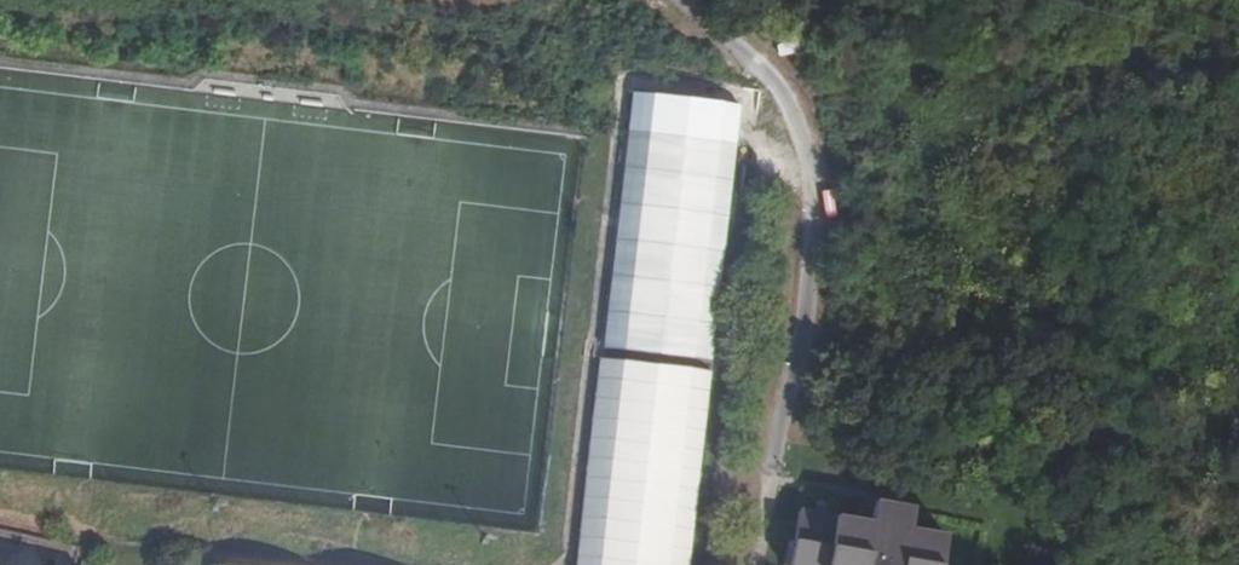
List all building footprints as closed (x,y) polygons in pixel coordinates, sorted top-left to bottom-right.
[(741,146),(630,133),(604,349),(716,362),(741,146)] [(579,564),(692,564),(714,371),(603,358),(579,564)] [(939,527),(904,523),(908,502),(871,496),(867,517),(796,507),(788,564),(932,564),(939,527)] [(79,547),(0,529),(0,564),(74,564),(79,547)]
